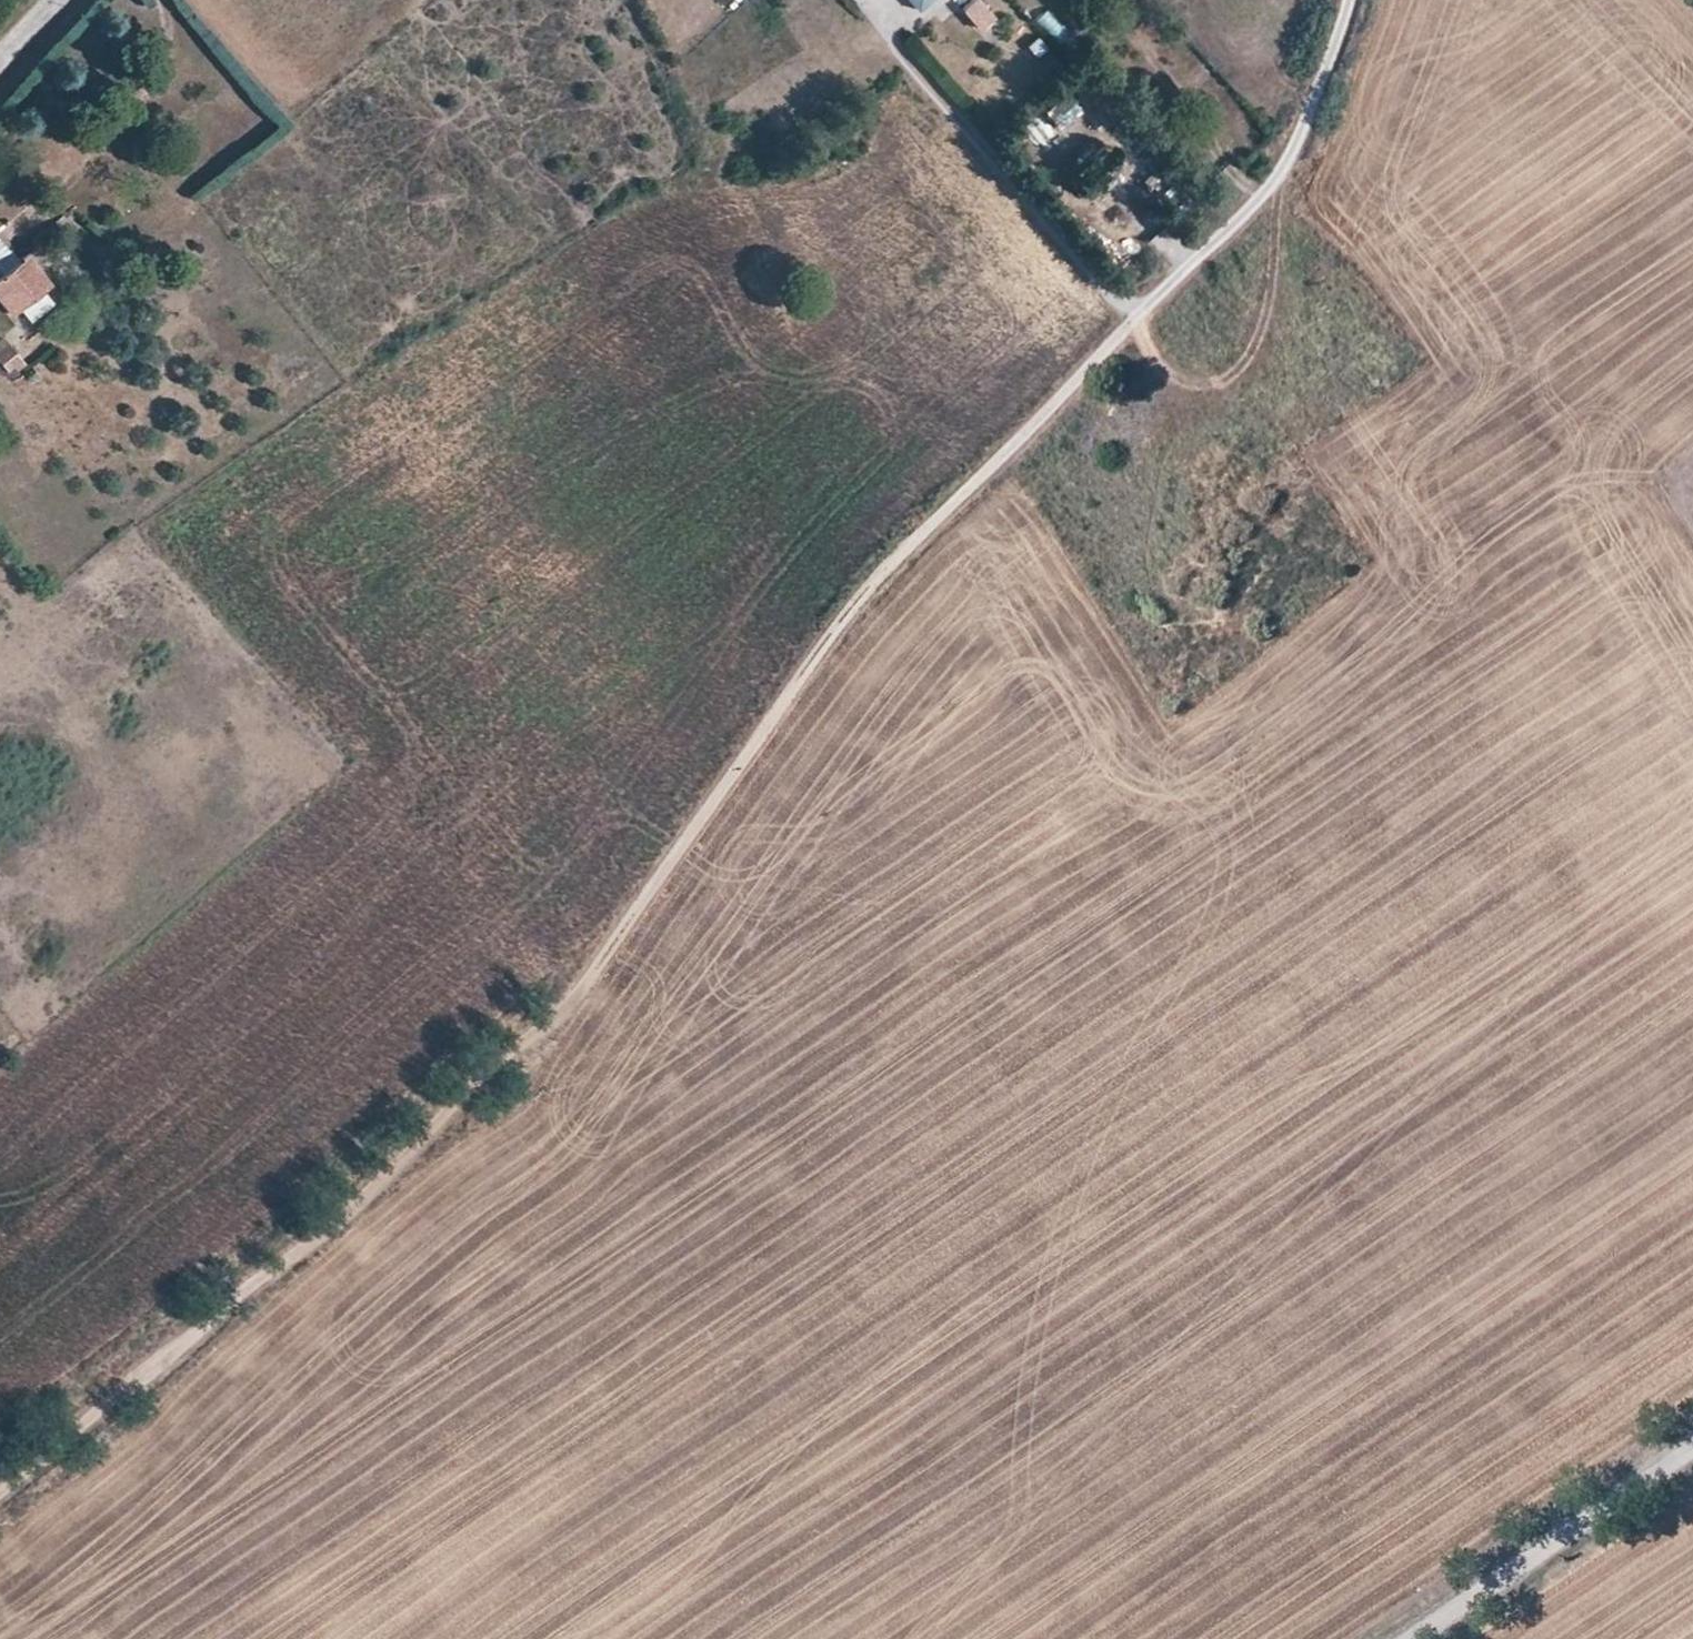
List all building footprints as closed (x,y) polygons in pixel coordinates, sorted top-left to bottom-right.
[(980,29),(994,17),(979,0),(976,0),(963,11),(980,29)] [(1081,111),(1064,92),(1045,109),(1061,128),(1081,111)] [(1154,203),(1153,202),(1137,190),(1122,211),(1140,224),(1154,203)] [(8,310),(48,278),(26,250),(0,271),(0,300),(8,310)] [(7,369),(20,353),(0,336),(0,363),(7,369)]
